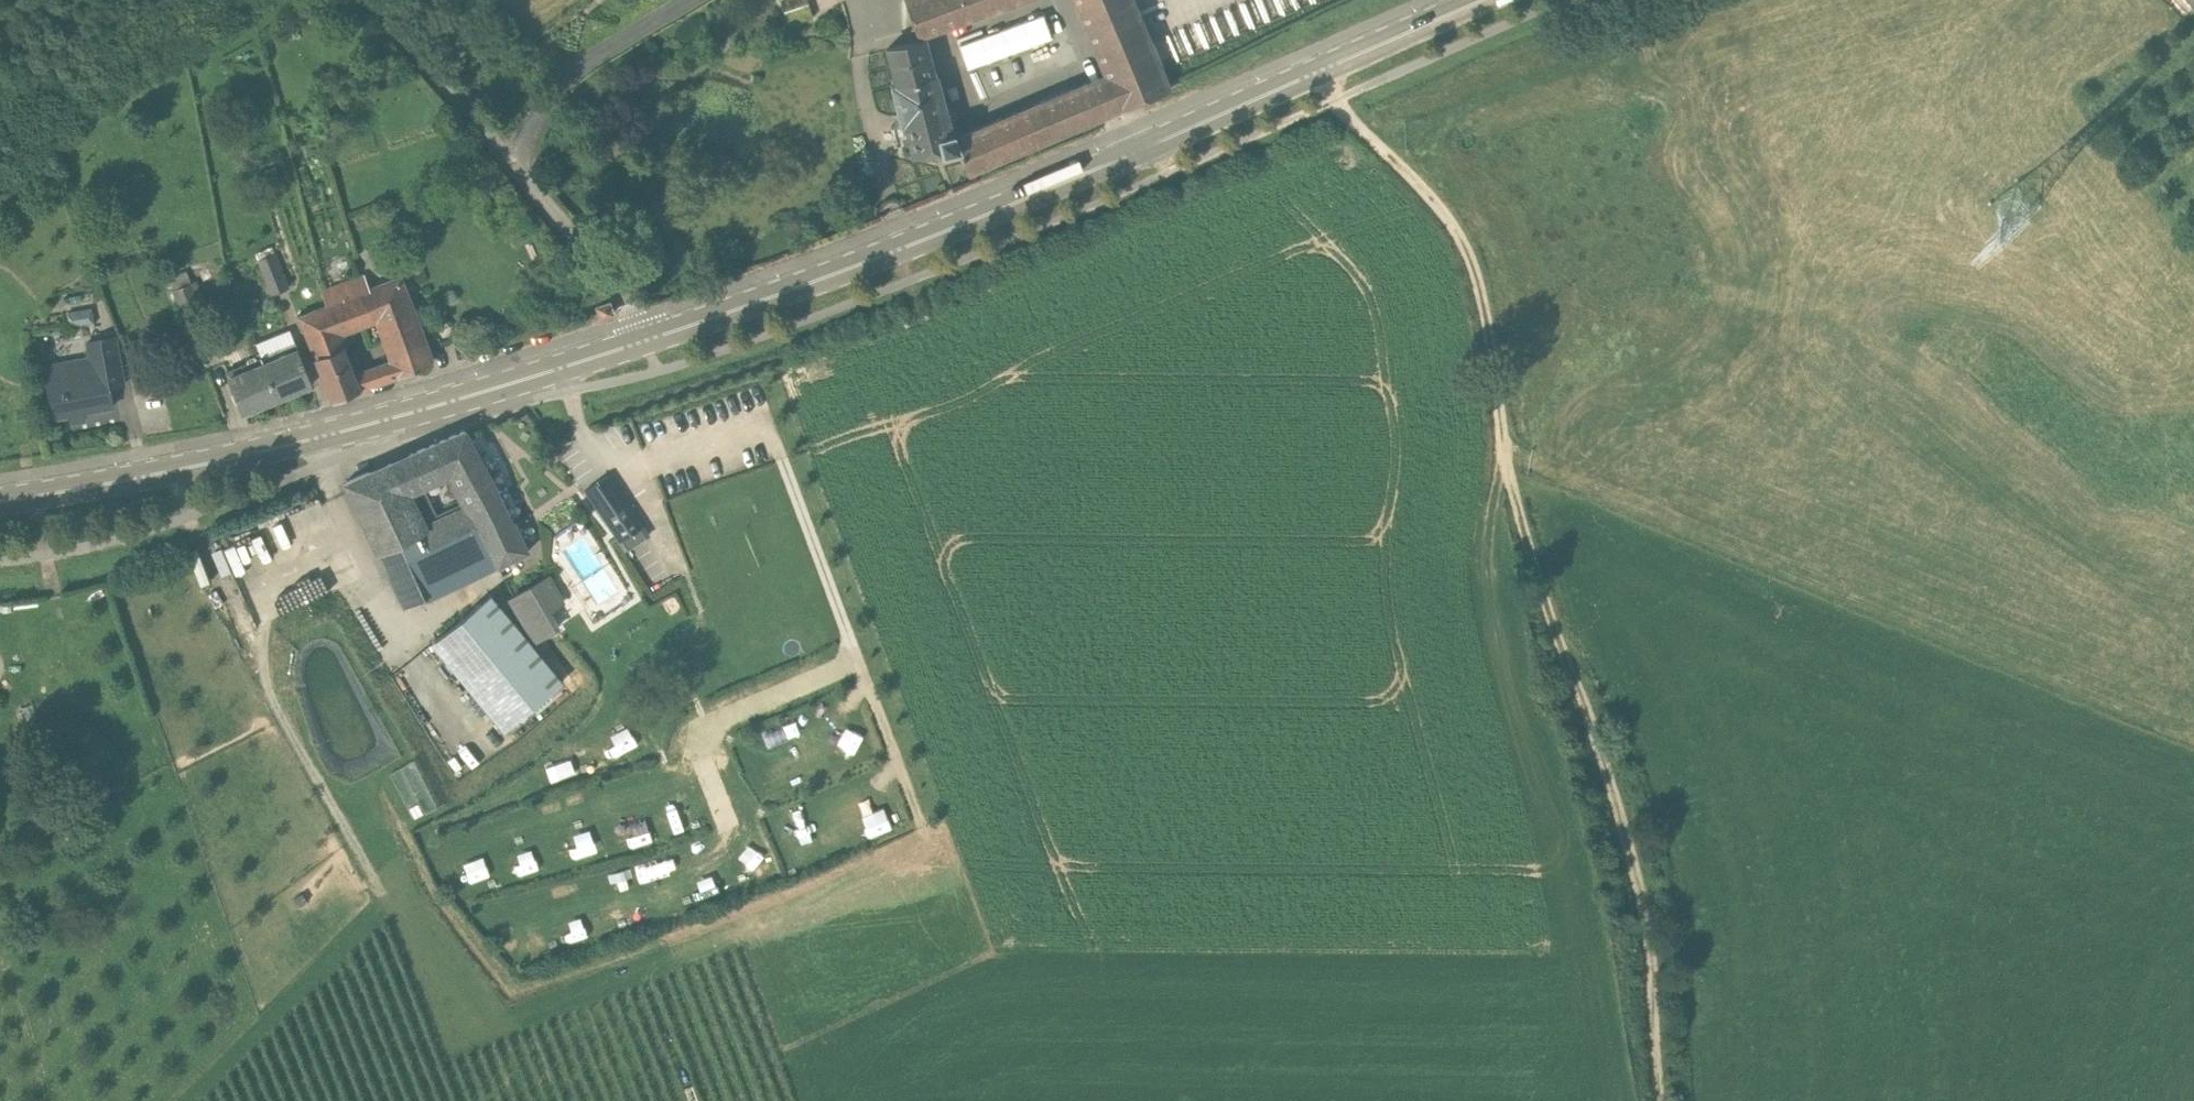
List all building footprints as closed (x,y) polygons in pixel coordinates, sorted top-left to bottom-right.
[(788,25),(814,18),(808,0),(780,0),(788,25)] [(919,39),(1029,0),(904,0),(919,39)] [(958,150),(968,172),(1169,87),(1132,0),(1073,0),(1104,73),(956,136),(958,150)] [(963,40),(971,65),(1056,36),(1048,11),(963,40)] [(958,150),(956,136),(939,74),(936,75),(928,38),(888,47),(913,156),(942,149),(943,153),(958,150)] [(115,218),(102,223),(107,235),(120,229),(115,218)] [(275,254),(257,262),(271,295),(289,287),(275,254)] [(175,291),(174,291),(187,323),(206,316),(193,283),(192,284),(187,271),(170,278),(175,291)] [(301,313),(333,401),(432,363),(400,277),(301,313)] [(600,318),(610,314),(613,313),(610,302),(597,306),(600,318)] [(94,323),(91,308),(66,312),(69,328),(94,323)] [(57,420),(72,416),(71,414),(113,406),(109,387),(124,384),(115,338),(85,343),(88,358),(43,366),(53,418),(56,417),(57,420)] [(312,384),(306,371),(293,342),(279,349),(282,356),(262,364),(277,398),(312,384)] [(224,371),(243,412),(277,398),(262,364),(244,371),(241,364),(224,371)] [(512,523),(464,430),(429,445),(447,480),(462,507),(495,570),(530,554),(515,521),(512,523)] [(346,482),(346,483),(378,556),(379,555),(404,611),(495,570),(462,507),(437,518),(425,490),(447,480),(429,445),(346,482)] [(642,524),(608,474),(585,490),(618,541),(642,524)] [(552,612),(565,604),(550,577),(508,600),(534,644),(560,628),(552,612)] [(563,681),(491,593),(431,642),(503,731),(563,681)]
